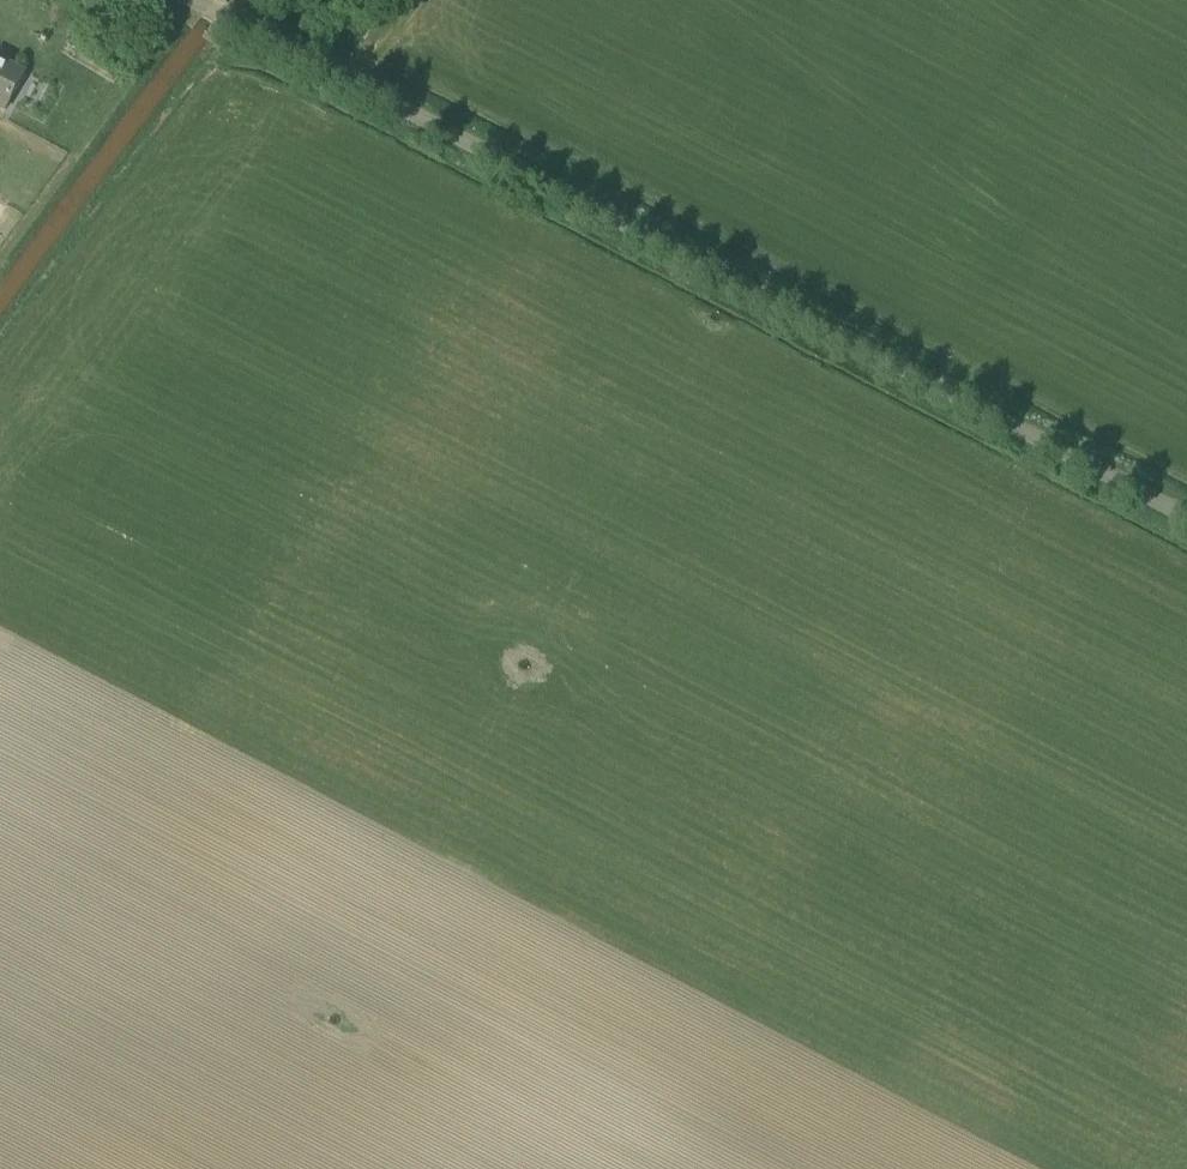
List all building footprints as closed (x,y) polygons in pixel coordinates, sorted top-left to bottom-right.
[(6,110),(25,73),(6,63),(4,66),(0,64),(0,107),(6,110)]
